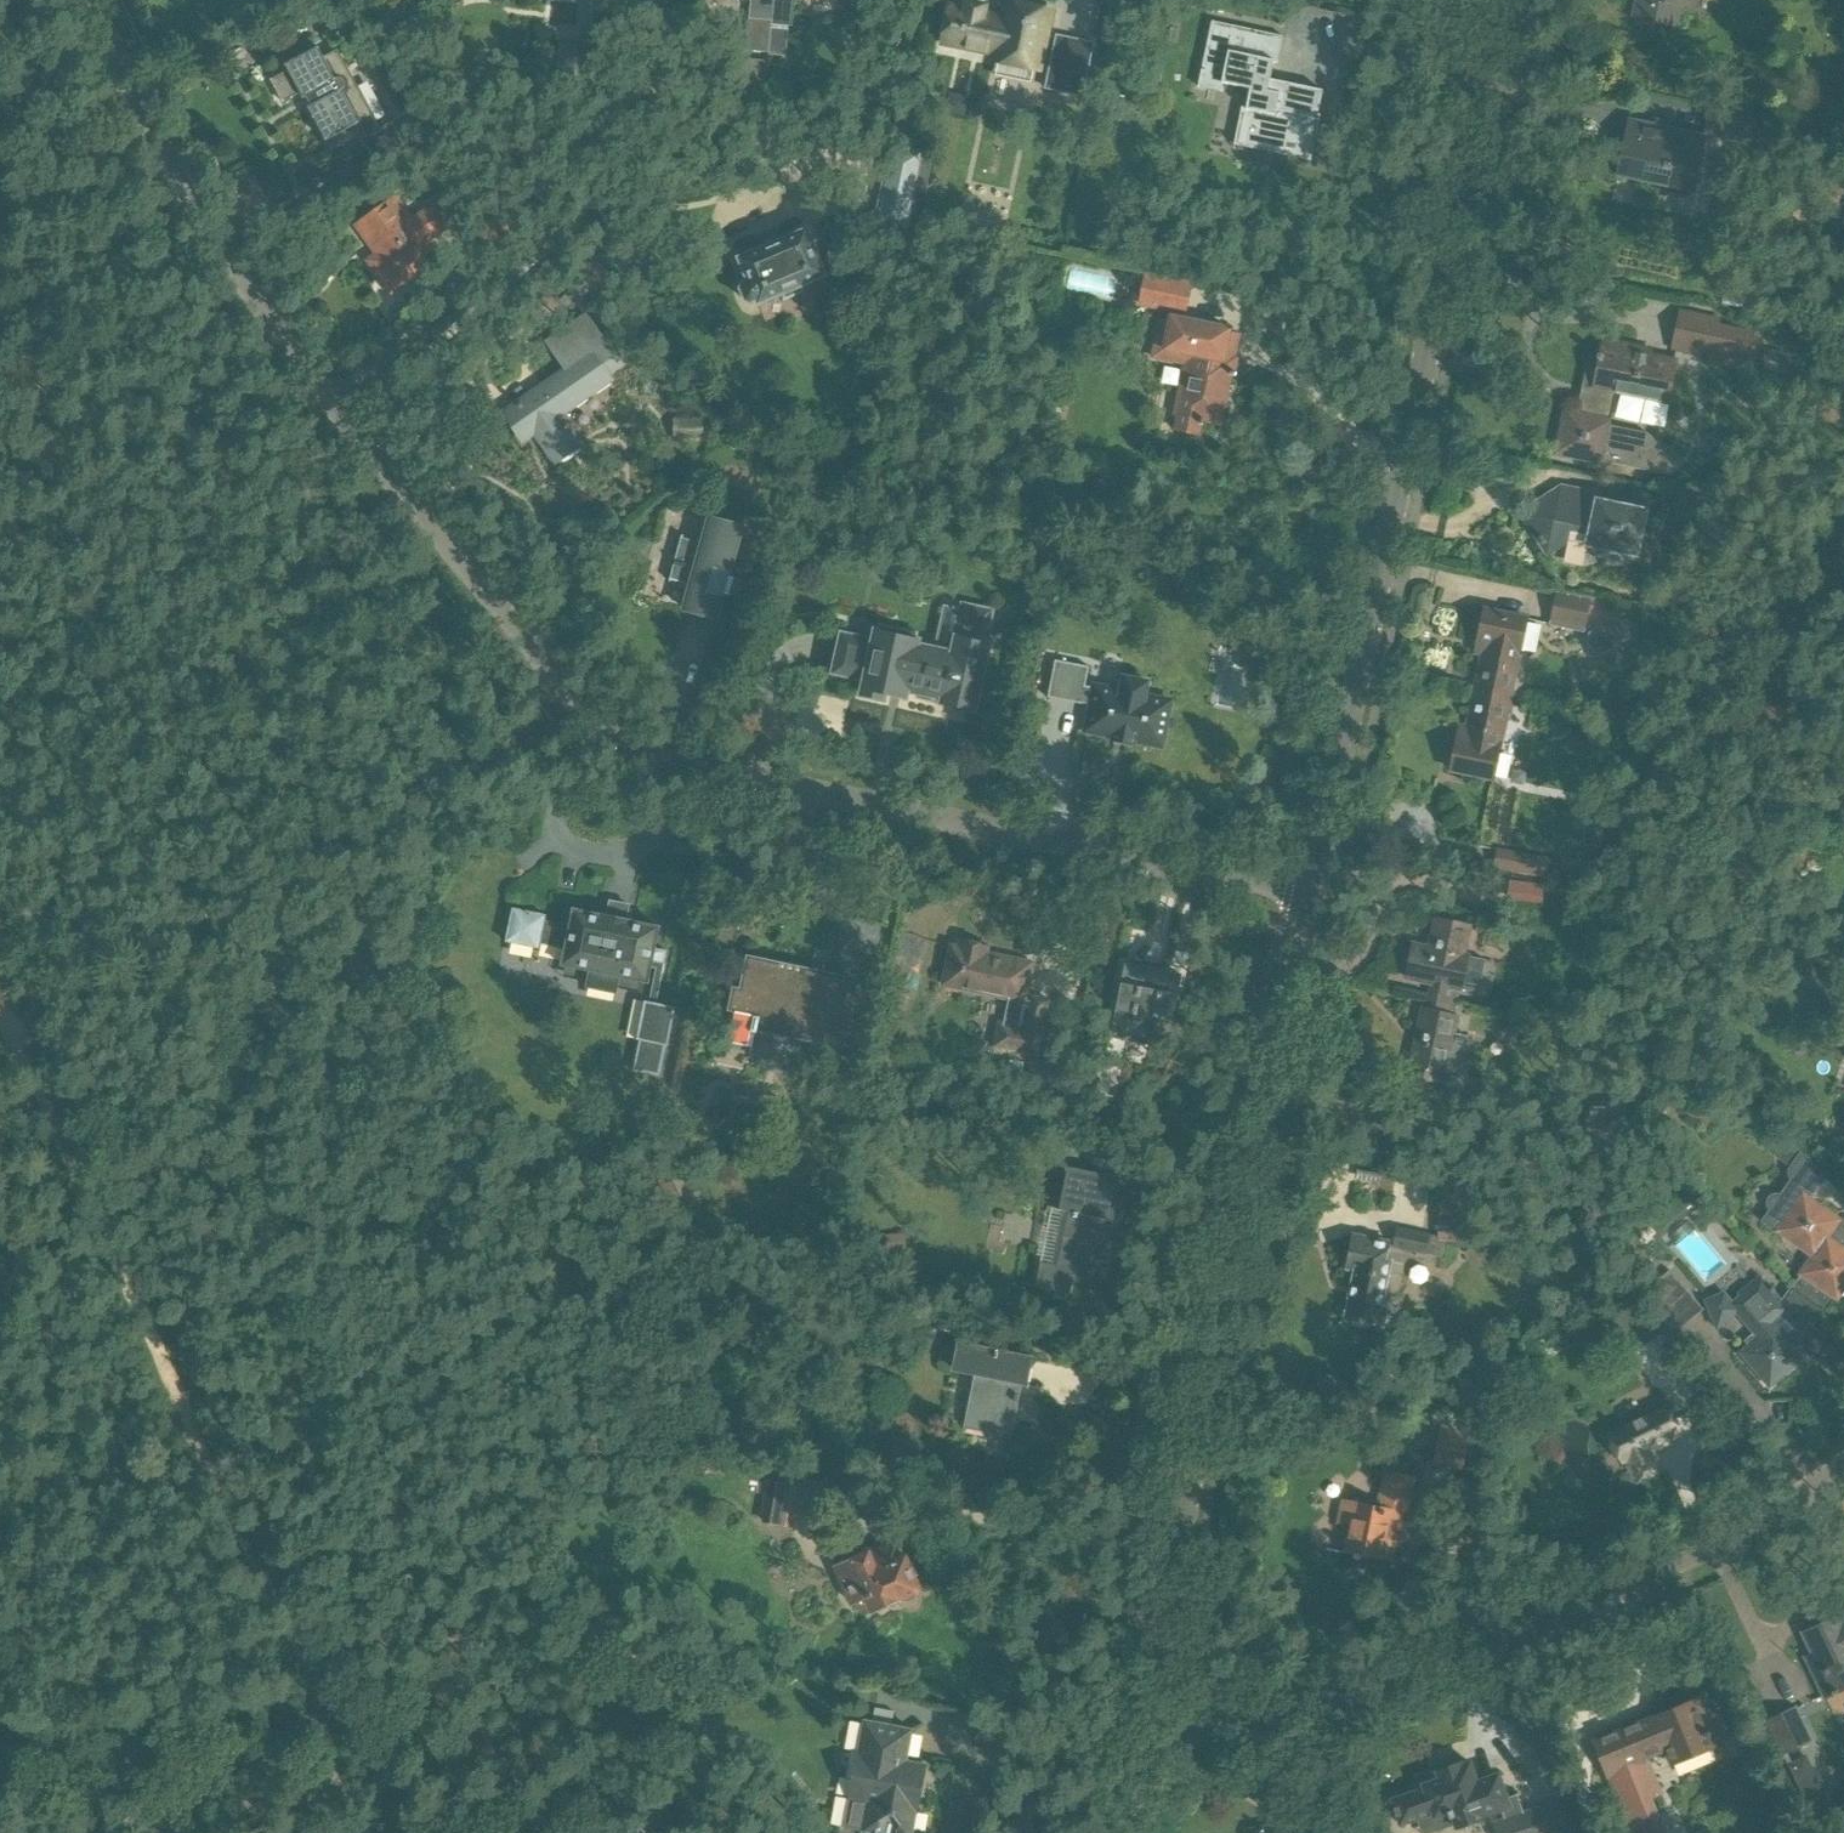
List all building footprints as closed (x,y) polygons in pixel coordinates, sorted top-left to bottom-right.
[(770,21),(772,0),(751,0),(749,19),(770,21)] [(770,21),(771,21),(771,24),(792,26),(794,5),(795,5),(796,0),(772,0),(770,21)] [(1044,73),(1057,9),(1016,0),(1004,0),(1001,12),(990,9),(991,3),(975,0),(966,0),(965,4),(949,1),(940,46),(991,57),(990,62),(997,63),(994,77),(1034,85),(1037,72),(1044,73)] [(1633,17),(1676,26),(1681,0),(1637,0),(1633,17)] [(1277,63),(1283,36),(1212,21),(1198,86),(1222,91),(1223,83),(1251,89),(1246,109),(1249,109),(1241,146),(1311,160),(1320,115),(1317,114),(1322,91),(1270,79),(1273,62),(1277,63)] [(1056,34),(1045,88),(1083,97),(1094,42),(1056,34)] [(561,43),(558,84),(589,86),(592,46),(561,43)] [(769,43),(768,55),(786,56),(787,45),(769,43)] [(285,71),(268,80),(281,103),(298,93),(301,98),(304,97),(309,105),(306,107),(325,140),(353,124),(377,167),(407,150),(390,119),(379,126),(332,44),(318,52),(315,47),(283,65),(285,71)] [(1160,84),(1163,70),(1149,66),(1146,81),(1160,84)] [(969,97),(949,92),(945,113),(965,116),(969,97)] [(1741,140),(1746,115),(1711,107),(1705,133),(1741,140)] [(1657,126),(1629,121),(1618,175),(1666,185),(1665,190),(1688,195),(1689,190),(1693,191),(1705,137),(1669,129),(1670,124),(1658,122),(1657,126)] [(925,192),(932,155),(894,147),(891,159),(890,159),(879,211),(881,211),(878,223),(907,229),(915,190),(925,192)] [(412,216),(396,195),(357,224),(378,251),(366,260),(392,296),(431,268),(421,254),(430,247),(426,242),(453,222),(435,199),(412,216)] [(744,284),(742,289),(747,301),(752,303),(757,301),(758,304),(783,294),(780,287),(799,279),(802,286),(826,276),(807,230),(740,258),(749,281),(744,284)] [(1138,306),(1185,316),(1192,282),(1145,272),(1138,306)] [(1744,369),(1748,349),(1751,333),(1716,326),(1718,320),(1681,312),(1674,348),(1709,356),(1708,362),(1744,369)] [(1165,347),(1162,358),(1170,359),(1184,362),(1175,409),(1173,415),(1176,415),(1178,416),(1176,424),(1175,430),(1197,435),(1200,422),(1200,421),(1220,425),(1230,375),(1232,376),(1235,376),(1236,373),(1235,373),(1238,357),(1231,356),(1224,354),(1227,338),(1230,326),(1179,316),(1172,314),(1169,326),(1165,347)] [(618,371),(583,321),(549,344),(568,371),(544,388),(542,386),(504,413),(520,436),(532,427),(556,461),(580,444),(558,414),(609,378),(608,377),(618,371)] [(1583,385),(1585,385),(1579,414),(1565,410),(1556,453),(1587,460),(1588,456),(1598,458),(1598,461),(1671,476),(1672,475),(1670,474),(1673,459),(1646,434),(1642,439),(1608,432),(1616,391),(1667,402),(1676,361),(1633,352),(1634,346),(1603,340),(1601,352),(1598,351),(1596,359),(1589,357),(1583,385)] [(702,417),(673,418),(674,439),(703,438),(702,417)] [(680,469),(692,483),(703,474),(702,472),(706,469),(698,460),(694,463),(691,460),(680,469)] [(1638,559),(1650,509),(1600,498),(1601,492),(1561,484),(1517,512),(1546,558),(1567,544),(1568,541),(1585,544),(1584,547),(1638,559)] [(727,577),(739,528),(706,519),(700,544),(681,539),(682,536),(680,536),(667,582),(669,582),(670,580),(689,585),(682,610),(715,618),(722,594),(727,595),(731,596),(736,594),(738,590),(738,589),(738,584),(736,580),(732,578),(727,577)] [(1549,625),(1584,632),(1592,597),(1557,590),(1549,625)] [(841,633),(833,672),(864,679),(861,693),(865,694),(867,699),(871,699),(877,700),(881,697),(884,698),(885,694),(906,698),(907,691),(943,698),(942,703),(949,705),(952,709),(964,712),(969,709),(976,711),(990,643),(986,643),(993,609),(964,603),(953,652),(918,644),(919,639),(875,630),(873,639),(841,633)] [(1474,690),(1510,698),(1527,619),(1484,610),(1477,641),(1484,642),(1474,690)] [(1589,632),(1587,643),(1593,652),(1604,654),(1614,648),(1616,638),(1609,628),(1599,626),(1589,632)] [(1135,740),(1161,746),(1170,701),(1145,696),(1148,681),(1123,676),(1120,691),(1094,685),(1094,687),(1085,685),(1089,666),(1054,659),(1047,697),(1081,704),(1082,698),(1091,700),(1085,731),(1112,736),(1111,740),(1134,744),(1135,740)] [(1493,779),(1510,698),(1474,690),(1464,741),(1456,739),(1450,770),(1493,779)] [(1545,876),(1548,860),(1497,850),(1493,866),(1545,876)] [(1541,905),(1544,885),(1511,880),(1508,900),(1541,905)] [(513,909),(507,940),(539,947),(540,943),(566,949),(562,965),(589,970),(585,988),(617,995),(621,977),(649,982),(652,967),(656,968),(649,1002),(656,1004),(665,964),(654,962),(653,961),(660,927),(574,909),(570,925),(545,920),(546,915),(513,909)] [(1413,943),(1406,977),(1431,982),(1428,996),(1426,1009),(1423,1009),(1412,1063),(1445,1070),(1460,1073),(1468,1036),(1453,1033),(1456,1016),(1455,1016),(1456,1008),(1464,1009),(1465,1004),(1470,1005),(1472,991),(1479,992),(1481,983),(1486,960),(1468,956),(1464,955),(1463,955),(1467,938),(1469,926),(1442,921),(1436,919),(1434,927),(1430,947),(1413,943)] [(985,953),(987,945),(959,939),(958,947),(950,945),(944,974),(958,977),(956,987),(1024,1002),(1032,963),(985,953)] [(825,978),(748,962),(743,989),(735,987),(730,1011),(736,1013),(730,1042),(753,1047),(757,1029),(843,1047),(857,980),(825,974),(825,978)] [(1140,968),(1125,965),(1121,984),(1120,984),(1114,1011),(1115,1011),(1110,1037),(1125,1040),(1125,1042),(1149,1047),(1149,1045),(1165,1049),(1170,1022),(1171,1023),(1177,995),(1176,995),(1179,976),(1164,973),(1164,972),(1140,967),(1140,968)] [(1035,1054),(1047,1001),(1029,997),(1023,1028),(999,1023),(994,1045),(1035,1054)] [(667,1045),(675,1008),(656,1004),(649,1002),(645,1002),(637,1039),(641,1040),(635,1069),(659,1074),(665,1045),(667,1045)] [(1055,1105),(1063,1066),(1034,1060),(1026,1099),(1055,1105)] [(1587,1100),(1586,1139),(1624,1140),(1624,1101),(1587,1100)] [(1812,1255),(1793,1286),(1823,1308),(1832,1295),(1837,1298),(1843,1289),(1843,1232),(1836,1226),(1841,1219),(1810,1197),(1827,1172),(1801,1155),(1789,1172),(1792,1180),(1781,1196),(1775,1195),(1770,1198),(1769,1205),(1772,1210),(1763,1220),(1812,1255)] [(1069,1211),(1058,1265),(1041,1262),(1036,1286),(1071,1293),(1076,1269),(1110,1276),(1109,1249),(1109,1248),(1107,1245),(1105,1244),(1103,1243),(1097,1242),(1102,1218),(1113,1220),(1122,1178),(1068,1167),(1060,1209),(1069,1211)] [(1396,1231),(1393,1245),(1426,1252),(1442,1254),(1445,1241),(1446,1237),(1438,1236),(1430,1234),(1430,1233),(1413,1229),(1397,1226),(1396,1231)] [(1377,1324),(1391,1260),(1386,1259),(1390,1241),(1353,1234),(1346,1268),(1356,1270),(1346,1318),(1377,1324)] [(1670,1270),(1650,1288),(1656,1296),(1673,1325),(1677,1331),(1704,1310),(1670,1270)] [(1725,1291),(1703,1300),(1716,1331),(1737,1314),(1757,1337),(1757,1338),(1740,1352),(1769,1387),(1802,1359),(1803,1359),(1802,1357),(1801,1356),(1805,1352),(1811,1357),(1825,1337),(1810,1327),(1815,1319),(1817,1316),(1820,1313),(1822,1309),(1791,1287),(1781,1301),(1759,1275),(1758,1277),(1738,1294),(1739,1295),(1733,1301),(1725,1291)] [(1646,1341),(1672,1325),(1655,1297),(1626,1305),(1626,1306),(1630,1315),(1644,1339),(1646,1341)] [(933,1327),(950,1330),(952,1316),(936,1313),(933,1327)] [(1830,1341),(1823,1351),(1833,1358),(1840,1348),(1830,1341)] [(1026,1384),(1032,1358),(960,1343),(955,1368),(978,1373),(966,1426),(1009,1435),(1020,1382),(1026,1384)] [(1655,1458),(1649,1446),(1680,1430),(1668,1406),(1609,1435),(1620,1459),(1625,1456),(1632,1470),(1655,1458)] [(1441,1424),(1432,1465),(1461,1471),(1470,1430),(1441,1424)] [(1410,1512),(1413,1494),(1417,1476),(1386,1470),(1379,1506),(1343,1498),(1338,1523),(1352,1525),(1347,1552),(1352,1553),(1351,1556),(1364,1559),(1365,1556),(1391,1561),(1402,1510),(1410,1512)] [(794,1528),(801,1486),(768,1481),(761,1522),(794,1528)] [(908,1561),(900,1540),(838,1566),(852,1601),(867,1595),(873,1610),(920,1590),(915,1577),(919,1575),(913,1560),(908,1561)] [(1840,1619),(1839,1616),(1803,1633),(1813,1653),(1806,1656),(1824,1695),(1843,1686),(1843,1617),(1840,1619)] [(1722,1742),(1703,1698),(1596,1743),(1635,1832),(1666,1832),(1651,1798),(1661,1793),(1644,1752),(1666,1742),(1675,1763),(1713,1747),(1712,1746),(1722,1742)] [(1787,1754),(1813,1742),(1796,1705),(1770,1718),(1787,1754)] [(843,1827),(862,1831),(871,1832),(913,1832),(917,1813),(918,1813),(927,1763),(908,1760),(914,1728),(863,1719),(843,1827)] [(1822,1787),(1806,1755),(1790,1763),(1805,1795),(1822,1787)] [(1392,1799),(1393,1802),(1399,1821),(1400,1824),(1403,1822),(1417,1818),(1449,1807),(1455,1826),(1456,1828),(1481,1820),(1479,1816),(1501,1809),(1504,1817),(1509,1816),(1515,1832),(1563,1832),(1566,1832),(1555,1801),(1523,1812),(1523,1811),(1517,1794),(1509,1797),(1507,1797),(1500,1776),(1499,1773),(1496,1775),(1477,1781),(1471,1765),(1471,1764),(1470,1762),(1467,1763),(1462,1765),(1461,1762),(1458,1763),(1439,1769),(1436,1770),(1437,1773),(1439,1778),(1426,1783),(1425,1783),(1423,1784),(1424,1787),(1424,1788),(1394,1798),(1392,1799)] [(1204,1780),(1193,1791),(1209,1805),(1219,1794),(1204,1780)] [(1816,1823),(1823,1832),(1839,1832),(1843,1830),(1843,1805),(1816,1823)] [(1369,1828),(1360,1814),(1342,1825),(1348,1832),(1361,1832),(1369,1828)]
